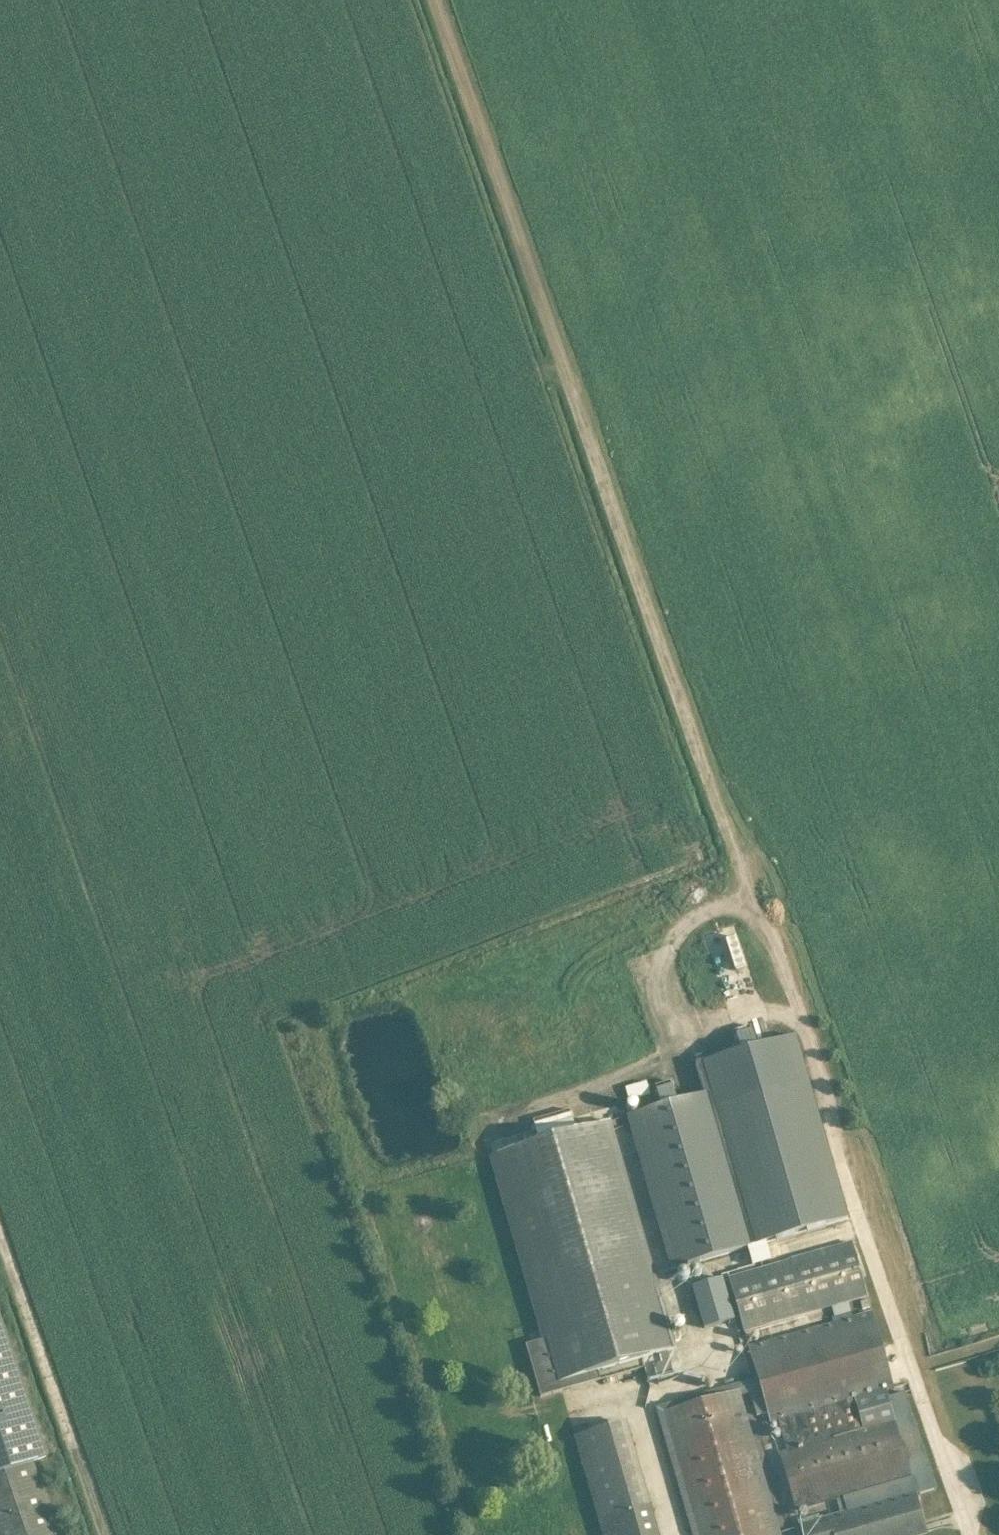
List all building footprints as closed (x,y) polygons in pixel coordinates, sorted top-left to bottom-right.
[(671,1268),(848,1218),(819,1114),(809,1080),(796,1036),(757,1047),(751,1025),(735,1030),(741,1051),(703,1062),(703,1061),(695,1063),(705,1093),(686,1099),(684,1092),(675,1094),(672,1081),(654,1086),(660,1107),(627,1117),(671,1268)] [(651,1080),(625,1089),(634,1113),(659,1104),(651,1080)] [(523,1135),(526,1147),(489,1158),(542,1341),(525,1345),(540,1397),(597,1381),(595,1373),(676,1349),(610,1122),(592,1128),(588,1116),(580,1118),(583,1130),(577,1132),(571,1110),(533,1121),(539,1143),(535,1144),(532,1132),(523,1135)] [(853,1246),(730,1281),(746,1335),(868,1300),(853,1246)] [(723,1278),(692,1287),(704,1329),(735,1320),(723,1278)] [(34,1462),(48,1457),(0,1313),(0,1534),(59,1534),(34,1462)] [(886,1390),(894,1388),(872,1314),(749,1348),(771,1423),(779,1421),(788,1452),(780,1454),(796,1511),(911,1478),(886,1390)] [(700,1534),(780,1534),(739,1390),(665,1412),(700,1534)] [(626,1422),(623,1423),(621,1414),(590,1423),(592,1432),(575,1437),(574,1437),(602,1534),(659,1534),(626,1422)] [(803,1534),(926,1534),(914,1495),(890,1502),(801,1527),(803,1534)]
